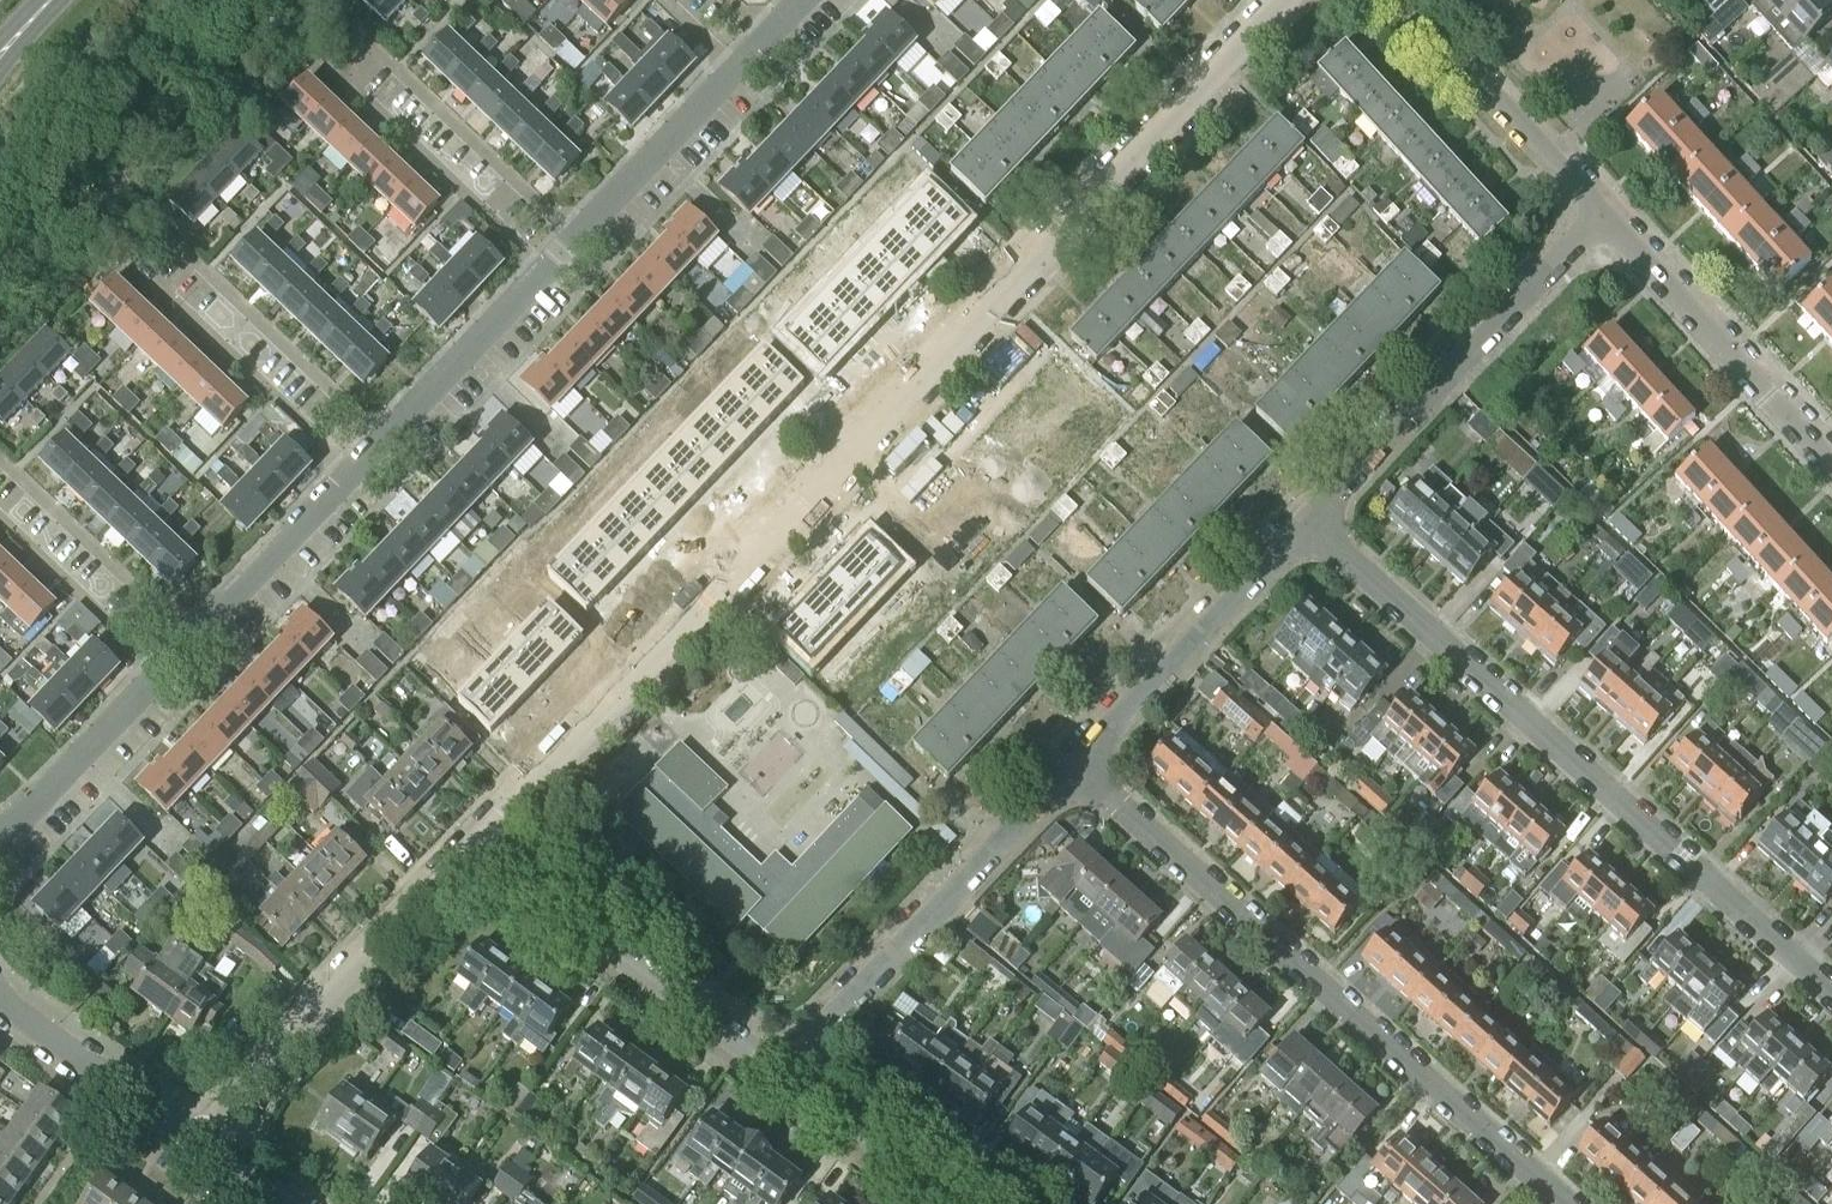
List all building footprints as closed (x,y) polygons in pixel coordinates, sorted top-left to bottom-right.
[(409,1),(409,0),(364,0),(362,2),(386,25),(409,1)] [(505,7),(513,14),(524,3),(521,0),(511,0),(505,7)] [(585,9),(594,0),(576,0),(585,9)] [(578,17),(599,37),(606,29),(607,30),(611,26),(630,5),(627,3),(628,1),(629,0),(594,0),(585,9),(578,17)] [(936,11),(946,0),(924,0),(936,11)] [(1016,3),(1027,14),(1040,1),(1040,0),(1019,0),(1016,3)] [(1182,14),(1167,0),(1146,0),(1135,11),(1161,36),(1182,14)] [(1182,14),(1196,0),(1167,0),(1182,14)] [(1697,34),(1698,36),(1709,47),(1731,26),(1747,11),(1737,0),(1734,0),(1716,16),(1711,21),(1705,26),(1697,34)] [(1705,4),(1716,16),(1734,0),(1709,0),(1705,4)] [(1753,9),(1763,21),(1773,31),(1785,20),(1806,0),(1762,0),(1757,5),(1753,9)] [(1773,31),(1782,42),(1793,53),(1798,49),(1805,42),(1806,43),(1814,35),(1824,26),(1830,21),(1831,19),(1831,8),(1825,0),(1806,0),(1785,20),(1773,31)] [(517,11),(513,14),(519,20),(526,26),(527,27),(538,16),(524,3),(517,11)] [(1042,12),(1055,24),(1061,17),(1049,4),(1042,12)] [(421,28),(423,26),(429,20),(421,12),(413,20),(421,28)] [(1048,31),(1055,24),(1042,12),(1035,19),(1048,31)] [(373,17),(366,25),(372,31),(379,23),(373,17)] [(870,45),(895,68),(916,45),(887,17),(865,40),(870,45)] [(1002,18),(995,25),(1006,36),(1013,28),(1012,27),(1011,26),(1002,18)] [(1076,44),(1110,77),(1135,51),(1101,18),(1076,44)] [(461,26),(457,30),(465,38),(472,31),(476,27),(475,26),(470,22),(467,19),(461,26)] [(654,44),(641,57),(649,65),(674,88),(694,66),(651,25),(643,33),(654,44)] [(994,26),(987,33),(998,44),(1006,36),(995,25),(994,26)] [(551,29),(540,40),(548,48),(559,36),(551,29)] [(983,29),(971,42),(986,57),(998,44),(987,33),(983,29)] [(559,36),(548,48),(556,55),(567,44),(559,36)] [(620,36),(612,45),(612,46),(622,55),(626,59),(633,65),(642,73),(629,87),(653,109),(674,88),(649,65),(641,57),(630,47),(620,37),(620,36)] [(966,37),(954,49),(975,69),(987,57),(986,57),(971,42),(966,37)] [(446,41),(426,63),(429,66),(438,74),(436,77),(443,84),(445,82),(446,81),(448,83),(471,59),(457,46),(449,39),(446,41)] [(471,59),(448,83),(469,104),(493,80),(492,79),(479,68),(487,60),(487,59),(496,49),(497,48),(491,41),(489,40),(481,48),(479,51),(471,59)] [(1051,70),(1085,103),(1110,77),(1076,44),(1051,70)] [(850,66),(875,89),(895,68),(870,45),(850,66)] [(1696,62),(1706,53),(1699,45),(1689,55),(1696,62)] [(1318,72),(1308,82),(1329,104),(1339,94),(1365,70),(1345,47),(1333,58),(1318,72)] [(493,80),(469,104),(491,125),(514,100),(501,87),(500,87),(520,65),(519,65),(525,58),(519,53),(513,59),(511,57),(499,69),(500,70),(492,79),(493,80)] [(1702,70),(1713,60),(1706,53),(1696,62),(1702,70)] [(937,67),(938,67),(958,87),(970,75),(950,55),(949,55),(937,67)] [(1001,58),(994,65),(1005,76),(1006,78),(1014,69),(1001,58)] [(1763,105),(1801,70),(1790,58),(1752,93),(1763,105)] [(600,59),(592,66),(593,67),(602,76),(612,86),(613,87),(621,95),(608,109),(620,120),(622,123),(621,124),(620,125),(622,127),(626,131),(629,129),(630,130),(632,132),(653,109),(629,87),(620,79),(609,68),(600,59)] [(1713,60),(1702,70),(1709,77),(1719,68),(1713,60)] [(1828,68),(1829,68),(1821,75),(1817,79),(1828,91),(1831,87),(1831,64),(1828,68)] [(547,65),(533,81),(538,86),(553,71),(547,65)] [(1005,76),(994,65),(987,72),(1000,85),(1006,78),(1005,76)] [(854,110),(875,89),(850,66),(830,87),(854,110)] [(1060,129),(1085,103),(1051,70),(1026,97),(1060,129)] [(1365,70),(1339,94),(1359,116),(1386,92),(1365,70)] [(1801,70),(1763,105),(1775,118),(1813,82),(1801,70)] [(514,100),(491,125),(512,145),(535,121),(534,120),(522,108),(530,100),(534,96),(541,89),(538,86),(533,81),(522,92),(514,100)] [(310,130),(332,106),(328,101),(330,99),(323,91),(320,94),(308,83),(285,107),(310,130)] [(809,108),(834,132),(854,110),(830,87),(809,108)] [(932,87),(925,95),(927,97),(937,107),(944,98),(932,87)] [(1380,138),(1406,114),(1386,92),(1359,116),(1380,138)] [(927,97),(925,95),(917,104),(929,115),(937,107),(927,97)] [(1001,122),(1035,155),(1060,129),(1026,97),(1001,122)] [(1631,125),(1627,129),(1649,152),(1653,157),(1685,126),(1660,99),(1631,125)] [(535,121),(512,145),(524,156),(534,165),(557,141),(549,133),(544,128),(551,120),(562,109),(554,101),(543,112),(535,121)] [(1692,118),(1703,109),(1696,101),(1685,111),(1692,118)] [(278,113),(267,102),(252,118),(263,129),(278,113)] [(331,150),(353,125),(332,106),(310,130),(331,150)] [(813,153),(834,132),(809,108),(789,130),(813,153)] [(1700,126),(1710,117),(1703,109),(1692,118),(1700,126)] [(951,110),(944,117),(955,128),(957,129),(964,121),(951,110)] [(1300,110),(1293,117),(1303,127),(1310,121),(1300,110)] [(1406,114),(1380,138),(1400,160),(1426,136),(1406,114)] [(955,128),(944,117),(937,125),(950,137),(957,129),(955,128)] [(1310,121),(1303,127),(1313,138),(1320,131),(1310,121)] [(557,141),(534,165),(557,187),(560,183),(562,186),(568,179),(566,177),(580,162),(565,149),(573,141),(584,129),(576,122),(569,129),(565,133),(557,141)] [(1010,181),(1035,155),(1001,122),(976,148),(1010,181)] [(353,125),(331,150),(352,170),(374,145),(353,125)] [(1685,126),(1653,157),(1655,159),(1678,184),(1711,154),(1685,126)] [(768,151),(793,175),(813,153),(789,130),(768,151)] [(261,131),(250,143),(250,144),(266,159),(277,147),(261,131)] [(885,140),(896,151),(904,143),(893,132),(885,140)] [(238,133),(216,156),(240,179),(262,155),(250,144),(250,143),(238,133)] [(1266,136),(1248,156),(1280,187),(1299,168),(1266,136)] [(1420,183),(1447,158),(1426,136),(1400,160),(1420,183)] [(889,159),(896,151),(885,140),(878,148),(889,159)] [(932,170),(940,162),(921,142),(913,150),(932,170)] [(373,190),(396,166),(374,145),(352,170),(373,190)] [(266,159),(273,166),(274,167),(274,166),(285,155),(277,147),(266,159)] [(985,208),(1010,181),(976,148),(951,175),(985,208)] [(1831,172),(1831,149),(1818,162),(1829,175),(1831,172)] [(772,196),(793,175),(768,151),(748,173),(772,196)] [(875,153),(866,162),(876,171),(884,162),(875,153)] [(1341,154),(1334,161),(1344,171),(1351,165),(1341,154)] [(1711,154),(1678,184),(1701,208),(1703,211),(1735,181),(1732,177),(1711,154)] [(285,155),(274,166),(275,167),(282,174),(294,162),(286,155),(285,155)] [(904,155),(894,166),(901,173),(912,162),(904,155)] [(216,156),(194,179),(218,202),(240,179),(216,156)] [(1248,156),(1230,175),(1263,206),(1280,187),(1248,156)] [(1743,175),(1755,165),(1747,157),(1736,167),(1743,175)] [(1447,158),(1420,183),(1441,205),(1467,180),(1447,158)] [(1351,165),(1344,171),(1354,182),(1361,176),(1351,165)] [(1755,165),(1743,175),(1751,183),(1762,172),(1755,165)] [(273,166),(266,173),(275,182),(282,174),(275,167),(274,166),(274,167),(273,166)] [(394,210),(417,186),(396,166),(373,190),(394,210)] [(894,166),(884,176),(891,183),(901,173),(894,166)] [(772,196),(748,173),(743,168),(722,191),(751,219),(772,196)] [(850,173),(843,182),(844,183),(855,193),(862,185),(850,173)] [(1230,175),(1212,193),(1245,225),(1263,206),(1230,175)] [(884,176),(874,187),(881,194),(891,183),(884,176)] [(194,179),(171,203),(195,226),(218,202),(194,179)] [(1461,227),(1488,202),(1467,180),(1441,205),(1461,227)] [(1736,181),(1703,211),(1707,215),(1723,233),(1728,238),(1761,208),(1736,181)] [(834,190),(847,202),(855,193),(844,183),(843,182),(834,190)] [(417,186),(394,210),(416,231),(439,207),(436,204),(438,201),(431,194),(428,196),(417,186)] [(874,187),(864,198),(871,204),(881,194),(874,187)] [(243,197),(252,205),(260,196),(251,188),(243,197)] [(307,201),(314,209),(325,197),(326,197),(317,188),(305,200),(307,201)] [(930,188),(905,214),(943,251),(968,224),(930,188)] [(1212,193),(1194,212),(1227,244),(1245,225),(1212,193)] [(314,209),(322,216),(333,204),(326,197),(325,197),(314,209)] [(1306,198),(1299,205),(1310,215),(1316,208),(1306,198)] [(1382,198),(1375,205),(1385,216),(1392,209),(1382,198)] [(1488,202),(1461,227),(1482,249),(1508,224),(1488,202)] [(449,218),(443,224),(452,233),(459,226),(461,228),(473,214),(462,204),(449,218)] [(1299,205),(1293,212),(1303,222),(1310,215),(1299,205)] [(856,206),(846,216),(854,223),(863,212),(856,206)] [(1761,208),(1728,238),(1743,255),(1750,263),(1753,266),(1786,235),(1776,225),(1761,208)] [(1392,209),(1385,216),(1394,226),(1402,220),(1392,209)] [(229,211),(221,220),(230,228),(235,233),(242,225),(237,220),(238,220),(229,211)] [(1793,228),(1804,219),(1797,211),(1786,221),(1793,228)] [(679,222),(667,235),(672,240),(696,262),(708,273),(729,251),(718,240),(689,212),(679,222)] [(1194,212),(1176,231),(1209,262),(1227,244),(1194,212)] [(190,228),(175,214),(165,225),(180,238),(190,228)] [(905,214),(881,239),(919,276),(943,251),(905,214)] [(803,226),(814,237),(821,229),(810,219),(803,226)] [(1804,219),(1793,228),(1800,236),(1811,226),(1804,219)] [(274,239),(284,228),(276,220),(265,232),(274,239)] [(837,225),(827,236),(835,243),(845,232),(837,225)] [(470,236),(461,228),(459,226),(452,233),(452,234),(462,244),(470,236)] [(806,245),(814,237),(803,226),(795,234),(806,245)] [(1380,228),(1374,234),(1384,244),(1391,237),(1380,228)] [(357,249),(368,238),(360,230),(349,242),(357,249)] [(1176,231),(1158,249),(1191,281),(1209,262),(1176,231)] [(1374,234),(1367,241),(1377,251),(1384,244),(1374,234)] [(1786,235),(1753,266),(1757,269),(1778,293),(1811,263),(1786,235)] [(462,244),(449,258),(450,258),(458,266),(483,288),(503,267),(479,244),(470,236),(462,244)] [(827,236),(818,246),(825,253),(835,243),(827,236)] [(1270,236),(1263,243),(1274,252),(1280,245),(1270,236)] [(368,238),(357,249),(365,257),(376,245),(368,238)] [(295,259),(306,247),(298,239),(287,250),(295,259)] [(794,258),(782,247),(773,239),(762,250),(782,270),(794,258)] [(881,239),(857,264),(895,301),(919,276),(881,239)] [(258,240),(235,264),(247,275),(244,278),(252,285),(254,282),(257,285),(280,262),(258,240)] [(652,261),(676,283),(696,262),(672,240),(652,261)] [(1263,243),(1257,250),(1267,260),(1274,252),(1263,243)] [(1423,243),(1416,250),(1426,260),(1433,253),(1423,243)] [(433,253),(431,256),(436,260),(442,267),(450,274),(437,288),(462,311),(483,288),(458,266),(450,258),(439,248),(433,253)] [(1158,249),(1140,268),(1173,300),(1191,281),(1158,249)] [(1433,253),(1426,260),(1435,270),(1442,264),(1433,253)] [(756,255),(745,267),(746,268),(755,276),(766,287),(777,276),(758,256),(756,255)] [(809,255),(798,266),(806,273),(816,262),(809,255)] [(1402,255),(1377,282),(1415,318),(1440,292),(1402,255)] [(328,268),(319,259),(308,271),(317,279),(328,268)] [(656,305),(676,283),(652,261),(632,282),(656,305)] [(280,262),(257,285),(277,304),(300,280),(280,262)] [(857,264),(833,289),(871,326),(895,301),(857,264)] [(410,276),(421,287),(430,278),(418,267),(410,276)] [(1140,268),(1122,287),(1155,318),(1173,300),(1140,268)] [(78,272),(71,280),(81,289),(88,280),(78,272)] [(1234,273),(1228,280),(1238,290),(1245,283),(1234,273)] [(791,274),(781,285),(788,291),(798,280),(791,274)] [(755,276),(735,297),(746,308),(753,300),(766,287),(755,276)] [(1334,276),(1328,283),(1338,292),(1345,286),(1334,276)] [(300,280),(277,304),(278,305),(298,324),(321,300),(308,288),(300,280)] [(321,300),(298,324),(300,326),(322,346),(344,322),(330,309),(340,299),(350,289),(341,280),(331,290),(321,300)] [(1228,280),(1221,287),(1231,297),(1238,290),(1228,280)] [(611,303),(635,326),(656,305),(632,282),(611,303)] [(1377,282),(1353,307),(1391,343),(1415,318),(1377,282)] [(1328,283),(1321,289),(1332,299),(1338,292),(1328,283)] [(118,331),(141,307),(136,302),(139,300),(131,292),(129,295),(117,284),(94,308),(118,331)] [(781,285),(771,295),(778,302),(788,291),(781,285)] [(1122,287),(1104,306),(1137,337),(1155,318),(1122,287)] [(1831,339),(1831,287),(1804,314),(1829,341),(1831,339)] [(429,296),(416,310),(428,322),(431,324),(428,326),(435,332),(437,330),(440,333),(462,311),(437,288),(429,296)] [(833,289),(810,314),(848,351),(871,326),(833,289)] [(771,295),(761,305),(768,312),(778,302),(771,295)] [(730,302),(727,305),(736,314),(738,316),(746,308),(735,297),(730,302)] [(344,322),(322,346),(343,367),(366,343),(352,329),(361,320),(375,305),(368,298),(344,322)] [(614,348),(635,326),(611,303),(591,325),(614,348)] [(761,305),(751,316),(758,323),(768,312),(761,305)] [(1104,306),(1085,325),(1118,357),(1137,337),(1104,306)] [(139,351),(162,326),(141,307),(118,331),(139,351)] [(1353,307),(1329,332),(1367,368),(1391,343),(1353,307)] [(1199,310),(1192,318),(1202,327),(1209,320),(1199,310)] [(784,341),(822,377),(848,351),(810,314),(784,341)] [(1192,318),(1185,324),(1195,334),(1202,327),(1192,318)] [(366,343),(343,367),(365,388),(368,385),(371,387),(377,381),(374,378),(381,371),(388,364),(373,350),(393,330),(385,323),(375,333),(374,335),(366,343)] [(745,323),(735,334),(742,340),(752,330),(745,323)] [(570,346),(594,369),(614,348),(591,325),(570,346)] [(162,326),(139,351),(159,370),(182,346),(162,326)] [(1287,326),(1280,333),(1290,343),(1297,336),(1287,326)] [(1607,377),(1633,353),(1612,331),(1586,355),(1607,377)] [(1329,332),(1305,357),(1343,393),(1367,368),(1329,332)] [(25,357),(49,380),(71,356),(47,333),(25,357)] [(694,341),(705,351),(712,344),(701,333),(694,341)] [(1255,333),(1244,344),(1251,350),(1262,339),(1255,333)] [(1280,333),(1273,340),(1284,349),(1290,343),(1280,333)] [(735,334),(725,344),(732,351),(742,340),(735,334)] [(697,359),(705,351),(694,341),(686,349),(697,359)] [(725,344),(715,355),(722,361),(732,351),(725,344)] [(1244,344),(1234,354),(1241,361),(1251,350),(1244,344)] [(181,391),(203,366),(182,346),(159,370),(181,391)] [(574,391),(594,369),(570,346),(550,368),(574,391)] [(74,359),(81,366),(83,368),(95,356),(85,347),(74,359)] [(684,372),(659,348),(652,355),(678,379),(684,372)] [(1163,348),(1156,355),(1166,365),(1173,358),(1163,348)] [(1080,349),(1061,369),(1094,401),(1113,381),(1080,349)] [(767,351),(742,378),(780,414),(805,388),(767,351)] [(1633,353),(1607,377),(1627,399),(1653,375),(1646,367),(1633,353)] [(1234,354),(1225,364),(1231,371),(1241,361),(1234,354)] [(1560,364),(1574,379),(1585,370),(1571,354),(1560,364)] [(715,355),(705,365),(712,372),(722,361),(715,355)] [(1156,355),(1149,362),(1160,372),(1166,365),(1156,355)] [(102,363),(95,356),(83,368),(90,375),(102,363)] [(2,380),(26,403),(49,380),(25,357),(2,380)] [(1305,357),(1281,382),(1319,418),(1343,393),(1305,357)] [(574,391),(550,368),(545,363),(523,386),(552,413),(574,391)] [(1225,364),(1214,375),(1221,382),(1231,371),(1225,364)] [(83,368),(81,366),(74,374),(83,382),(88,377),(90,375),(83,368)] [(203,366),(181,391),(202,411),(225,387),(203,366)] [(1061,369),(1043,388),(1076,420),(1094,401),(1061,369)] [(699,372),(689,382),(696,389),(706,378),(699,372)] [(1241,374),(1234,381),(1244,391),(1251,384),(1241,374)] [(1648,421),(1674,397),(1661,384),(1653,375),(1627,399),(1648,421)] [(671,387),(660,377),(659,377),(652,384),(663,395),(671,387)] [(742,378),(718,403),(756,440),(780,414),(742,378)] [(26,403),(2,380),(0,382),(0,424),(3,427),(26,403)] [(1208,381),(1201,389),(1212,398),(1219,391),(1208,381)] [(1234,381),(1227,388),(1238,398),(1244,391),(1234,381)] [(689,382),(679,393),(685,399),(696,389),(689,382)] [(1281,382),(1256,408),(1294,445),(1319,418),(1281,382)] [(656,403),(663,395),(652,384),(645,392),(656,403)] [(202,411),(193,420),(211,437),(220,428),(224,432),(233,422),(247,408),(244,405),(246,402),(245,400),(239,395),(236,397),(225,387),(202,411)] [(51,398),(60,406),(69,397),(60,388),(51,398)] [(1043,388),(1025,407),(1058,438),(1076,420),(1043,388)] [(113,400),(122,409),(133,398),(124,389),(113,400)] [(1648,421),(1635,433),(1645,444),(1643,446),(1653,457),(1668,444),(1675,437),(1695,419),(1677,400),(1675,398),(1674,397),(1648,421)] [(133,398),(122,409),(130,417),(141,405),(133,398)] [(1608,416),(1618,406),(1611,398),(1601,408),(1608,416)] [(673,399),(663,409),(670,416),(680,406),(673,399)] [(718,403),(694,428),(732,464),(756,440),(718,403)] [(1186,405),(1179,412),(1190,421),(1196,414),(1186,405)] [(272,406),(252,427),(273,448),(294,427),(272,406)] [(1618,406),(1608,416),(1615,424),(1626,414),(1618,406)] [(1025,407),(1007,426),(1040,457),(1058,438),(1025,407)] [(663,409),(653,420),(660,427),(670,416),(663,409)] [(1117,411),(1110,418),(1121,428),(1127,421),(1117,411)] [(29,421),(38,429),(46,420),(37,412),(29,421)] [(1179,412),(1173,419),(1183,428),(1190,421),(1179,412)] [(79,414),(67,426),(74,433),(82,440),(94,428),(79,414)] [(1501,434),(1481,416),(1467,430),(1488,448),(1501,434)] [(1110,418),(1104,425),(1114,435),(1121,428),(1110,418)] [(611,427),(622,438),(630,430),(619,419),(611,427)] [(1240,419),(1215,445),(1253,482),(1278,456),(1240,419)] [(503,421),(482,443),(484,444),(487,448),(511,470),(523,481),(544,458),(532,447),(526,441),(504,420),(503,421)] [(1007,426),(989,444),(1022,476),(1040,457),(1007,426)] [(615,445),(622,438),(611,427),(604,435),(615,445)] [(694,428),(670,453),(708,489),(732,464),(694,428)] [(1162,429),(1156,437),(1166,446),(1173,439),(1162,429)] [(165,450),(176,439),(168,431),(157,443),(165,450)] [(638,435),(628,446),(635,452),(645,442),(638,435)] [(1156,437),(1149,444),(1159,453),(1166,446),(1156,437)] [(165,450),(173,458),(194,478),(204,467),(183,447),(184,446),(176,439),(165,450)] [(571,452),(591,471),(602,459),(582,440),(571,452)] [(66,441),(44,465),(65,485),(87,461),(74,449),(66,441)] [(106,441),(95,453),(103,460),(113,448),(106,441)] [(239,441),(231,450),(239,457),(250,467),(250,468),(258,476),(246,488),(246,489),(270,512),(290,491),(266,468),(247,449),(239,441)] [(989,444),(972,463),(1004,494),(1022,476),(989,444)] [(266,468),(290,491),(311,468),(287,445),(266,468)] [(1215,445),(1191,470),(1229,507),(1253,482),(1215,445)] [(628,446),(618,456),(625,463),(635,452),(628,446)] [(487,448),(466,469),(490,492),(511,470),(487,448)] [(1081,449),(1074,456),(1085,466),(1091,459),(1081,449)] [(1702,508),(1734,478),(1710,451),(1678,481),(1702,508)] [(87,461),(65,485),(87,506),(110,482),(117,474),(103,460),(95,453),(87,461)] [(670,453),(646,478),(684,514),(708,489),(670,453)] [(1139,454),(1132,461),(1142,471),(1149,464),(1139,454)] [(1074,456),(1068,463),(1078,473),(1085,466),(1074,456)] [(574,488),(586,476),(566,457),(554,470),(574,488)] [(1132,461),(1125,468),(1135,478),(1142,471),(1132,461)] [(129,462),(118,474),(125,480),(136,469),(129,462)] [(612,462),(602,473),(609,479),(619,469),(612,462)] [(972,463),(954,482),(986,513),(1004,494),(972,463)] [(466,469),(446,491),(470,513),(490,492),(466,469)] [(1191,470),(1167,495),(1205,532),(1229,507),(1191,470)] [(226,471),(218,479),(229,489),(237,481),(226,471)] [(1391,520),(1389,523),(1399,533),(1402,530),(1407,536),(1450,489),(1432,472),(1389,519),(1391,520)] [(151,483),(157,489),(166,480),(159,473),(151,483)] [(602,473),(592,483),(599,490),(609,479),(602,473)] [(560,477),(549,489),(561,500),(572,487),(560,477)] [(646,478),(622,503),(660,539),(684,514),(646,478)] [(1734,478),(1702,508),(1727,535),(1759,505),(1734,478)] [(1114,480),(1108,487),(1118,496),(1125,489),(1114,480)] [(238,497),(224,512),(237,523),(239,525),(237,528),(243,534),(245,531),(248,534),(270,512),(246,489),(237,481),(229,489),(238,497)] [(110,482),(87,506),(109,527),(132,503),(117,489),(110,482)] [(954,482),(936,500),(969,532),(986,513),(954,482)] [(132,503),(109,527),(130,547),(162,514),(147,500),(158,489),(157,489),(151,483),(132,503)] [(1552,483),(1539,497),(1554,511),(1567,498),(1552,483)] [(1045,487),(1039,493),(1049,503),(1056,496),(1045,487)] [(1108,487),(1101,493),(1112,503),(1118,496),(1108,487)] [(586,489),(576,500),(583,506),(593,496),(586,489)] [(1450,489),(1407,536),(1415,542),(1412,544),(1424,555),(1426,553),(1469,506),(1450,489)] [(446,491),(425,512),(449,535),(461,546),(468,538),(481,524),(470,513),(446,491)] [(542,499),(554,510),(561,502),(550,492),(542,499)] [(1039,493),(1032,501),(1042,511),(1049,503),(1039,493)] [(1167,495),(1143,520),(1181,557),(1205,532),(1167,495)] [(1588,507),(1604,522),(1614,511),(1599,496),(1588,507)] [(546,518),(554,510),(542,499),(535,507),(546,518)] [(576,500),(566,510),(573,517),(583,506),(576,500)] [(936,500),(918,519),(951,551),(969,532),(936,500)] [(622,503),(598,528),(636,564),(660,539),(622,503)] [(162,514),(130,547),(152,568),(175,544),(161,531),(180,512),(172,504),(162,514)] [(1091,505),(1084,511),(1094,521),(1101,514),(1091,505)] [(1752,562),(1784,533),(1759,505),(1727,535),(1752,562)] [(1426,553),(1424,555),(1436,566),(1438,564),(1445,570),(1479,532),(1488,523),(1469,506),(1426,553)] [(1683,524),(1694,515),(1687,506),(1676,516),(1683,524)] [(1084,511),(1077,518),(1088,528),(1094,521),(1084,511)] [(425,512),(404,534),(428,556),(449,535),(425,512)] [(1694,515),(1683,524),(1690,532),(1701,523),(1694,515)] [(560,516),(550,527),(557,534),(567,523),(560,516)] [(1609,526),(1631,549),(1641,539),(1619,516),(1609,526)] [(918,519),(898,540),(931,571),(951,551),(918,519)] [(1143,520),(1119,545),(1158,582),(1181,557),(1143,520)] [(1479,532),(1445,570),(1449,574),(1447,576),(1460,588),(1462,585),(1464,587),(1494,554),(1502,562),(1514,548),(1488,523),(1479,532)] [(175,544),(152,568),(174,589),(177,586),(180,588),(186,582),(183,579),(197,565),(184,552),(191,544),(190,543),(201,531),(194,524),(175,544)] [(1010,524),(1003,531),(1013,541),(1020,534),(1010,524)] [(550,527),(540,537),(547,544),(557,534),(550,527)] [(598,528),(574,553),(612,589),(636,564),(598,528)] [(1067,529),(1060,536),(1070,546),(1077,539),(1067,529)] [(1599,550),(1609,539),(1598,529),(1591,536),(1597,541),(1594,545),(1599,550)] [(496,538),(507,549),(515,541),(504,530),(496,538)] [(1003,531),(996,538),(1007,548),(1013,541),(1003,531)] [(1784,533),(1752,562),(1777,590),(1810,560),(1784,533)] [(404,534),(384,554),(408,577),(428,556),(404,534)] [(1060,536),(1053,543),(1064,553),(1070,546),(1060,536)] [(466,551),(487,571),(500,557),(489,546),(489,545),(480,537),(466,551)] [(540,537),(530,548),(537,555),(547,544),(540,537)] [(500,557),(507,549),(496,538),(489,545),(489,546),(500,557)] [(1609,539),(1599,550),(1598,552),(1615,567),(1626,554),(1609,539)] [(871,541),(852,561),(885,593),(904,573),(871,541)] [(1119,545),(1095,570),(1134,607),(1158,582),(1119,545)] [(1488,610),(1487,612),(1498,622),(1499,620),(1504,624),(1533,591),(1545,577),(1537,570),(1531,564),(1536,558),(1525,549),(1523,547),(1518,552),(1506,566),(1501,571),(1501,572),(1513,582),(1488,610)] [(530,548),(520,559),(527,565),(537,555),(530,548)] [(574,553),(549,579),(587,616),(612,589),(574,553)] [(384,554),(364,576),(388,599),(408,577),(384,554)] [(1627,555),(1614,570),(1639,593),(1652,578),(1627,555)] [(12,567),(0,556),(0,580),(12,567)] [(1038,559),(1031,567),(1041,577),(1048,569),(1038,559)] [(1831,590),(1831,585),(1810,560),(1777,590),(1802,617),(1831,590)] [(852,561),(834,580),(867,612),(885,593),(852,561)] [(1736,561),(1725,571),(1733,579),(1743,569),(1736,561)] [(974,562),(967,569),(977,578),(984,571),(974,562)] [(0,580),(0,602),(9,611),(10,612),(33,588),(12,567),(0,580)] [(967,569),(961,575),(971,585),(977,578),(967,569)] [(1733,579),(1726,585),(1733,592),(1739,586),(1740,587),(1750,577),(1743,569),(1733,579)] [(1095,570),(1070,596),(1109,633),(1134,607),(1095,570)] [(359,571),(338,593),(360,614),(366,621),(388,599),(364,576),(359,571)] [(466,592),(474,584),(463,573),(455,581),(466,592)] [(1025,573),(1019,580),(1029,590),(1036,583),(1025,573)] [(496,575),(486,585),(493,591),(503,581),(496,575)] [(1504,624),(1502,626),(1513,636),(1515,633),(1520,638),(1561,592),(1553,585),(1545,577),(1533,591),(1504,624)] [(834,580),(816,599),(849,631),(867,612),(834,580)] [(1019,580),(1012,587),(1022,597),(1029,590),(1019,580)] [(459,599),(466,592),(455,581),(448,589),(459,599)] [(1655,582),(1635,604),(1645,613),(1665,591),(1655,582)] [(486,585),(476,596),(483,602),(493,591),(486,585)] [(9,611),(0,621),(23,642),(32,632),(32,633),(56,609),(53,606),(55,604),(48,596),(45,599),(33,588),(10,612),(9,611)] [(1802,617),(1827,644),(1831,640),(1831,590),(1802,617)] [(1561,592),(1520,638),(1526,643),(1524,645),(1535,654),(1536,652),(1577,606),(1575,604),(1561,592)] [(816,599),(798,618),(831,649),(849,631),(816,599)] [(1049,603),(1024,629),(1061,665),(1087,639),(1049,603)] [(79,605),(59,627),(90,656),(76,670),(98,692),(120,669),(89,641),(102,627),(79,605)] [(1280,633),(1266,647),(1283,662),(1290,655),(1296,661),(1331,623),(1325,617),(1327,615),(1316,605),(1314,607),(1312,605),(1284,636),(1280,633)] [(1577,606),(1536,652),(1543,658),(1541,660),(1552,669),(1554,667),(1567,653),(1575,643),(1582,650),(1585,652),(1604,630),(1577,606)] [(551,608),(532,629),(565,660),(584,640),(551,608)] [(1684,636),(1696,622),(1681,608),(1668,621),(1684,636)] [(917,610),(910,617),(920,627),(927,620),(917,610)] [(460,612),(450,623),(457,629),(467,619),(460,612)] [(304,614),(283,637),(288,641),(312,665),(333,642),(304,614)] [(414,624),(425,635),(433,627),(422,617),(414,624)] [(910,617),(903,625),(914,634),(920,627),(910,617)] [(798,618),(779,638),(812,670),(831,649),(798,618)] [(1784,635),(1795,625),(1788,618),(1777,627),(1784,635)] [(979,621),(973,628),(983,638),(990,631),(979,621)] [(1696,622),(1684,636),(1683,637),(1701,654),(1715,639),(1696,622)] [(450,623),(440,633),(447,639),(457,629),(450,623)] [(1296,661),(1291,667),(1310,683),(1321,671),(1350,639),(1349,638),(1351,636),(1340,626),(1338,628),(1331,623),(1296,661)] [(418,643),(425,635),(414,624),(407,632),(418,643)] [(1795,625),(1784,635),(1791,643),(1802,633),(1795,625)] [(1744,635),(1736,627),(1726,638),(1734,645),(1744,635)] [(973,628),(966,635),(976,645),(983,638),(973,628)] [(532,629),(514,647),(547,679),(565,660),(532,629)] [(1024,629),(1000,654),(1038,690),(1061,665),(1024,629)] [(1579,690),(1577,692),(1587,702),(1589,699),(1594,703),(1637,654),(1612,632),(1590,658),(1600,666),(1598,668),(1579,690)] [(405,657),(385,637),(384,636),(373,648),(394,668),(405,657)] [(1310,683),(1309,685),(1317,693),(1320,689),(1327,696),(1330,692),(1334,695),(1368,656),(1362,650),(1364,648),(1354,639),(1352,641),(1350,639),(1321,671),(1310,683)] [(37,649),(47,658),(58,668),(45,682),(46,683),(54,690),(78,713),(98,692),(76,670),(74,669),(66,661),(63,658),(55,650),(45,641),(37,649)] [(288,641),(267,663),(291,686),(312,665),(288,641)] [(514,647),(496,666),(529,698),(547,679),(514,647)] [(881,648),(874,655),(884,665),(891,658),(881,648)] [(377,685),(388,673),(367,653),(356,665),(377,685)] [(12,664),(0,654),(0,676),(12,664)] [(421,654),(411,664),(418,670),(427,660),(421,654)] [(775,657),(769,664),(787,680),(796,671),(778,654),(778,655),(775,657)] [(1000,654),(976,679),(1014,715),(1038,690),(1000,654)] [(1594,703),(1591,706),(1602,715),(1604,713),(1610,718),(1652,672),(1661,663),(1652,655),(1632,679),(1624,672),(1639,655),(1637,654),(1594,703)] [(874,655),(868,662),(878,672),(884,665),(874,655)] [(1368,656),(1334,695),(1342,703),(1340,704),(1350,713),(1358,705),(1368,694),(1387,673),(1385,672),(1387,669),(1377,660),(1375,662),(1368,656)] [(1719,684),(1736,666),(1727,657),(1710,675),(1719,684)] [(24,662),(8,678),(15,684),(27,680),(31,684),(38,690),(46,698),(32,713),(44,724),(47,727),(45,729),(50,734),(51,735),(53,732),(56,736),(78,713),(54,690),(46,683),(36,674),(34,672),(24,662)] [(267,663),(247,684),(271,707),(291,686),(267,663)] [(496,666),(478,685),(511,716),(529,698),(496,666)] [(1767,690),(1743,666),(1740,670),(1736,666),(1719,684),(1743,706),(1748,711),(1753,707),(1767,691),(1767,690)] [(1765,679),(1787,701),(1797,691),(1775,668),(1765,679)] [(932,671),(925,678),(935,688),(942,681),(932,671)] [(1652,672),(1610,718),(1616,723),(1614,725),(1625,735),(1627,733),(1656,700),(1668,686),(1659,678),(1652,672)] [(1260,701),(1270,690),(1251,674),(1242,684),(1260,701)] [(925,678),(918,685),(929,695),(935,688),(925,678)] [(976,679),(952,704),(990,740),(1014,715),(976,679)] [(228,704),(226,706),(250,729),(271,707),(247,684),(228,704)] [(478,685),(457,707),(490,739),(511,716),(478,685)] [(1656,700),(1627,733),(1633,738),(1631,740),(1641,750),(1644,748),(1649,741),(1684,701),(1675,693),(1668,686),(1656,700)] [(346,697),(357,708),(365,700),(354,689),(346,697)] [(841,690),(834,697),(844,706),(851,700),(841,690)] [(1229,690),(1213,708),(1249,740),(1256,746),(1264,737),(1271,729),(1272,728),(1252,711),(1229,690)] [(1279,717),(1289,706),(1270,690),(1260,701),(1279,717)] [(1767,691),(1756,703),(1764,710),(1773,717),(1781,708),(1783,706),(1775,699),(1767,691)] [(1355,734),(1354,735),(1367,747),(1370,743),(1386,757),(1427,710),(1422,705),(1424,703),(1413,693),(1411,696),(1383,728),(1370,717),(1366,722),(1355,734)] [(1792,706),(1814,727),(1825,717),(1802,695),(1792,706)] [(350,716),(357,708),(346,697),(339,705),(350,716)] [(952,704),(928,729),(966,765),(990,740),(952,704)] [(226,706),(206,727),(230,750),(242,738),(250,729),(226,706)] [(1294,739),(1308,723),(1289,706),(1279,717),(1285,723),(1281,727),(1294,739)] [(1766,725),(1782,740),(1798,721),(1791,714),(1783,706),(1773,717),(1769,722),(1766,725)] [(387,725),(394,718),(383,707),(375,715),(387,725)] [(1427,710),(1386,757),(1402,771),(1443,724),(1438,719),(1440,717),(1429,707),(1427,710)] [(445,708),(416,738),(425,746),(453,773),(473,753),(471,751),(468,749),(478,739),(470,732),(458,720),(445,708)] [(1714,717),(1666,772),(1677,781),(1678,779),(1683,783),(1713,750),(1725,737),(1718,731),(1723,725),(1714,717)] [(886,718),(880,726),(890,735),(897,728),(886,718)] [(1807,767),(1825,747),(1817,739),(1798,721),(1782,740),(1779,743),(1807,767)] [(1443,724),(1402,771),(1410,778),(1418,785),(1430,772),(1460,738),(1462,736),(1451,727),(1449,729),(1443,724)] [(0,725),(0,742),(9,732),(1,725),(0,725)] [(880,726),(873,732),(883,742),(890,735),(880,726)] [(206,727),(186,748),(210,771),(230,750),(206,727)] [(1271,729),(1264,737),(1291,761),(1283,769),(1289,774),(1279,785),(1292,796),(1303,784),(1318,768),(1273,727),(1272,728),(1271,729)] [(928,729),(903,755),(941,792),(966,765),(928,729)] [(305,740),(316,751),(324,743),(313,732),(305,740)] [(1149,770),(1196,812),(1228,776),(1181,734),(1149,770)] [(353,754),(360,746),(349,736),(342,744),(353,754)] [(1430,772),(1418,785),(1427,793),(1432,796),(1435,799),(1445,808),(1447,806),(1464,786),(1454,778),(1476,753),(1478,751),(1467,741),(1465,744),(1460,738),(1430,772)] [(309,759),(316,751),(305,740),(298,748),(309,759)] [(1683,783),(1681,785),(1692,795),(1694,793),(1699,798),(1741,752),(1733,744),(1721,758),(1713,750),(1683,783)] [(425,746),(406,766),(434,793),(453,773),(425,746)] [(727,790),(681,747),(681,746),(615,816),(616,817),(616,816),(737,929),(736,930),(738,932),(753,916),(766,928),(762,933),(793,962),(794,961),(794,960),(912,834),(913,835),(914,833),(868,791),(832,829),(843,839),(829,855),(818,844),(793,870),(777,855),(753,881),(738,866),(747,856),(722,832),(729,824),(713,809),(729,791),(727,790)] [(1807,767),(1819,778),(1831,763),(1831,753),(1825,747),(1807,767)] [(186,748),(165,770),(189,793),(210,771),(186,748)] [(1741,752),(1699,798),(1705,803),(1704,806),(1714,815),(1716,813),(1745,780),(1757,766),(1750,760),(1741,752)] [(882,753),(875,761),(886,771),(893,764),(882,753)] [(1745,780),(1716,813),(1722,818),(1720,820),(1731,830),(1733,828),(1774,781),(1765,773),(1762,761),(1757,766),(1745,780)] [(305,774),(333,800),(342,790),(314,764),(305,774)] [(893,764),(886,771),(897,781),(903,774),(893,764)] [(161,765),(139,788),(168,815),(189,793),(165,770),(161,765)] [(406,766),(387,786),(416,813),(434,793),(406,766)] [(1318,768),(1303,784),(1311,790),(1316,784),(1351,815),(1352,814),(1359,805),(1318,768)] [(372,772),(348,797),(363,811),(368,806),(396,833),(416,813),(387,786),(372,772)] [(294,786),(287,793),(313,818),(320,811),(321,813),(322,812),(322,811),(333,800),(305,774),(294,786)] [(903,774),(897,781),(907,791),(914,784),(903,774)] [(1201,816),(1243,853),(1265,828),(1264,827),(1274,816),(1275,815),(1230,774),(1228,776),(1196,812),(1201,816)] [(1461,799),(1443,819),(1454,829),(1460,822),(1468,828),(1477,836),(1488,822),(1487,822),(1516,790),(1511,785),(1513,783),(1502,774),(1501,776),(1477,802),(1466,792),(1461,799)] [(265,783),(276,793),(283,785),(272,775),(265,783)] [(1369,806),(1382,793),(1365,778),(1353,791),(1369,806)] [(268,802),(276,793),(265,783),(257,791),(268,802)] [(914,784),(907,791),(918,801),(925,794),(914,784)] [(1490,834),(1483,842),(1492,850),(1533,804),(1527,799),(1529,797),(1518,788),(1516,790),(1487,822),(1488,822),(1495,829),(1490,834)] [(1382,793),(1369,806),(1382,818),(1394,804),(1382,793)] [(239,807),(231,799),(225,805),(233,813),(239,807)] [(1533,804),(1492,850),(1500,857),(1508,864),(1520,851),(1549,818),(1550,816),(1539,807),(1538,809),(1533,804)] [(1758,850),(1756,852),(1766,862),(1769,859),(1773,863),(1788,847),(1798,836),(1804,831),(1809,825),(1814,818),(1799,804),(1758,850)] [(1359,805),(1352,814),(1363,823),(1397,853),(1404,844),(1371,814),(1359,805)] [(1424,814),(1404,836),(1414,845),(1417,841),(1420,844),(1436,825),(1424,814)] [(1311,869),(1321,858),(1274,816),(1264,827),(1265,828),(1243,853),(1289,894),(1311,869)] [(231,818),(224,826),(235,836),(243,829),(231,818)] [(1520,851),(1508,864),(1525,879),(1537,865),(1565,833),(1567,831),(1556,821),(1554,823),(1549,818),(1520,851)] [(1773,863),(1771,866),(1782,875),(1784,873),(1789,878),(1827,837),(1831,832),(1814,818),(1809,825),(1804,831),(1798,836),(1788,847),(1773,863)] [(119,822),(99,843),(123,867),(143,845),(119,822)] [(224,826),(216,834),(227,844),(231,841),(235,836),(224,826)] [(259,838),(267,845),(277,835),(269,828),(260,837),(259,838)] [(248,865),(267,845),(259,838),(260,837),(251,829),(231,850),(239,858),(241,857),(248,865)] [(319,857),(347,885),(366,864),(372,858),(343,831),(319,857)] [(216,834),(203,848),(214,858),(227,844),(216,834)] [(1789,878),(1794,882),(1792,885),(1803,894),(1805,892),(1831,862),(1831,841),(1827,837),(1789,878)] [(193,838),(182,850),(183,851),(203,870),(214,858),(203,848),(194,839),(193,838)] [(99,843),(78,865),(102,888),(111,897),(132,875),(123,867),(99,843)] [(1049,882),(1039,883),(1040,902),(1047,902),(1050,902),(1049,907),(1042,914),(1050,922),(1056,915),(1057,916),(1061,911),(1101,867),(1080,848),(1075,853),(1056,874),(1057,875),(1051,882),(1050,882),(1049,882)] [(1542,889),(1539,892),(1565,915),(1568,912),(1577,901),(1606,869),(1602,865),(1604,863),(1593,853),(1575,873),(1564,864),(1542,889)] [(166,869),(186,888),(198,875),(177,855),(165,867),(166,868),(166,869)] [(238,876),(248,865),(241,857),(239,858),(230,868),(238,876)] [(328,904),(347,885),(319,857),(300,877),(328,904)] [(1335,936),(1358,911),(1366,901),(1337,876),(1340,873),(1322,857),(1321,858),(1311,869),(1289,894),(1335,936)] [(1409,897),(1431,871),(1420,861),(1397,887),(1409,897)] [(1805,892),(1811,898),(1809,900),(1820,910),(1822,907),(1831,897),(1831,862),(1805,892)] [(78,865),(58,887),(82,910),(102,888),(78,865)] [(1101,867),(1061,911),(1068,917),(1081,929),(1097,911),(1120,884),(1101,867)] [(1568,912),(1565,915),(1582,930),(1594,916),(1623,884),(1617,879),(1619,876),(1608,867),(1606,869),(1577,901),(1568,912)] [(1469,875),(1461,868),(1451,878),(1459,886),(1469,875)] [(1459,886),(1476,901),(1491,885),(1474,870),(1469,875),(1459,886)] [(1428,885),(1415,900),(1427,912),(1442,896),(1445,898),(1477,927),(1485,917),(1436,874),(1427,884),(1428,885)] [(290,888),(276,875),(268,884),(272,887),(281,897),(310,924),(328,904),(300,877),(290,888)] [(1097,911),(1081,929),(1100,946),(1101,947),(1117,929),(1141,903),(1120,884),(1097,911)] [(1594,916),(1582,930),(1590,937),(1602,924),(1610,931),(1638,898),(1640,895),(1629,886),(1627,888),(1623,884),(1594,916)] [(58,887),(36,910),(39,912),(38,914),(37,915),(43,921),(45,919),(46,918),(60,932),(71,943),(92,920),(82,910),(58,887)] [(291,944),(310,924),(281,897),(272,887),(265,895),(274,905),(262,917),(278,932),(271,939),(283,950),(289,943),(291,944)] [(155,898),(166,909),(174,901),(162,891),(155,898)] [(1508,923),(1525,904),(1513,894),(1496,913),(1508,923)] [(159,917),(166,909),(155,898),(147,906),(159,917)] [(1610,931),(1598,944),(1623,967),(1652,934),(1643,926),(1655,912),(1657,910),(1646,900),(1644,903),(1638,898),(1610,931)] [(1101,947),(1100,948),(1134,979),(1139,974),(1145,967),(1157,953),(1144,941),(1162,921),(1141,903),(1117,929),(1101,947)] [(147,906),(134,920),(145,931),(159,917),(147,906)] [(1527,935),(1536,925),(1522,912),(1512,923),(1527,935)] [(983,914),(968,933),(986,947),(1001,928),(983,914)] [(268,923),(261,917),(256,922),(262,928),(268,923)] [(1380,945),(1365,962),(1412,1004),(1444,968),(1397,927),(1385,917),(1369,934),(1369,935),(1380,945)] [(226,922),(217,934),(225,941),(234,928),(226,922)] [(1491,923),(1483,932),(1519,964),(1527,955),(1491,923)] [(234,928),(225,941),(254,961),(263,949),(234,928)] [(1649,967),(1637,980),(1640,983),(1646,989),(1659,975),(1666,983),(1695,949),(1690,945),(1692,942),(1682,932),(1679,935),(1650,967),(1649,967)] [(114,942),(125,952),(132,945),(121,934),(114,942)] [(1476,956),(1486,945),(1474,934),(1464,944),(1476,956)] [(999,958),(1010,966),(1022,952),(1002,935),(990,950),(999,958)] [(1543,939),(1533,951),(1541,957),(1551,946),(1543,939)] [(117,960),(125,952),(114,942),(106,950),(117,960)] [(465,962),(458,972),(461,974),(458,978),(471,988),(459,1004),(467,1011),(503,962),(496,957),(498,954),(500,952),(491,946),(487,943),(484,948),(483,947),(482,946),(468,964),(465,962)] [(1174,1000),(1184,989),(1208,963),(1188,944),(1164,971),(1153,982),(1174,1000)] [(126,974),(125,975),(136,983),(129,993),(133,996),(169,1021),(192,989),(190,988),(199,975),(205,967),(174,945),(172,947),(159,965),(150,959),(141,952),(126,974)] [(983,978),(995,963),(972,945),(960,960),(983,978)] [(1674,990),(1663,1003),(1670,1009),(1710,963),(1706,959),(1708,957),(1697,947),(1695,949),(1666,983),(1674,990)] [(1022,952),(1010,966),(1017,973),(1030,958),(1022,952)] [(1561,954),(1551,966),(1562,976),(1573,964),(1561,954)] [(503,962),(467,1011),(476,1017),(487,1002),(501,1012),(528,974),(516,965),(513,969),(503,962)] [(1007,972),(995,963),(983,978),(981,980),(982,981),(981,981),(988,987),(997,984),(1007,972)] [(1194,1019),(1204,1007),(1228,981),(1208,963),(1184,989),(1174,1000),(1194,1019)] [(1710,963),(1670,1009),(1678,1016),(1687,1024),(1698,1011),(1727,978),(1729,976),(1718,966),(1716,968),(1710,963)] [(1565,1006),(1573,996),(1538,965),(1529,974),(1565,1006)] [(192,989),(169,1021),(192,1038),(194,1034),(203,1022),(205,1024),(210,1028),(215,1021),(222,1011),(214,1006),(225,991),(209,979),(213,973),(205,967),(199,975),(190,988),(192,989)] [(1102,1015),(1099,1018),(1107,1025),(1109,1022),(1129,999),(1132,1001),(1155,976),(1145,967),(1139,974),(1134,979),(1102,1015)] [(1489,1008),(1444,968),(1412,1004),(1458,1045),(1481,1019),(1480,1018),(1489,1008)] [(528,974),(501,1012),(514,1021),(503,1037),(512,1043),(547,995),(539,989),(543,985),(528,974)] [(1057,1006),(1070,1017),(1078,1007),(1038,974),(1029,985),(1056,1007),(1057,1006)] [(1594,1006),(1611,987),(1602,978),(1585,997),(1594,1006)] [(1698,1011),(1687,1024),(1695,1031),(1703,1038),(1743,993),(1746,991),(1734,981),(1732,983),(1727,978),(1698,1011)] [(1015,979),(1005,993),(1023,1005),(1032,992),(1015,979)] [(1204,1007),(1194,1019),(1214,1036),(1248,999),(1228,981),(1204,1007)] [(1611,987),(1594,1006),(1605,1015),(1622,996),(1611,987)] [(547,995),(512,1043),(520,1049),(524,1043),(543,1057),(557,1038),(552,1035),(570,1011),(569,1010),(572,1006),(559,997),(556,1001),(547,995)] [(1059,1021),(1063,1014),(1043,999),(1034,1011),(1055,1026),(1059,1021)] [(1214,1036),(1210,1041),(1243,1069),(1267,1042),(1257,1033),(1270,1018),(1248,999),(1232,1016),(1224,1025),(1214,1036)] [(1584,1006),(1575,1016),(1611,1047),(1619,1038),(1584,1006)] [(1740,1025),(1717,1051),(1728,1061),(1736,1067),(1745,1076),(1756,1063),(1785,1030),(1779,1025),(1782,1022),(1771,1013),(1768,1015),(1751,1035),(1740,1025)] [(891,1058),(888,1062),(892,1064),(890,1067),(898,1074),(903,1077),(905,1074),(905,1073),(909,1076),(946,1027),(937,1020),(932,1028),(913,1014),(905,1025),(909,1028),(890,1054),(892,1056),(891,1058)] [(1059,1021),(1046,1038),(1057,1046),(1070,1028),(1074,1022),(1063,1014),(1059,1021)] [(1527,1061),(1526,1059),(1481,1019),(1458,1045),(1505,1087),(1527,1061)] [(1638,1046),(1648,1034),(1632,1020),(1622,1031),(1638,1046)] [(946,1027),(909,1076),(913,1079),(922,1085),(920,1088),(919,1089),(932,1098),(958,1062),(956,1060),(969,1042),(955,1032),(957,1031),(956,1026),(951,1022),(946,1027)] [(1070,1028),(1057,1046),(1068,1054),(1081,1036),(1084,1031),(1074,1022),(1070,1028)] [(402,1035),(434,1059),(442,1046),(411,1023),(402,1035)] [(1756,1063),(1745,1076),(1754,1082),(1753,1083),(1761,1090),(1801,1044),(1796,1039),(1798,1037),(1787,1027),(1785,1030),(1756,1063)] [(606,1039),(597,1032),(560,1081),(570,1089),(576,1081),(589,1090),(595,1080),(596,1081),(623,1045),(609,1034),(606,1039)] [(1112,1032),(1103,1043),(1110,1049),(1118,1055),(1125,1047),(1127,1045),(1112,1032)] [(1648,1034),(1638,1046),(1655,1061),(1665,1050),(1648,1034)] [(401,1063),(410,1051),(391,1037),(382,1049),(401,1063)] [(958,1062),(932,1098),(946,1108),(948,1105),(956,1111),(993,1061),(992,1060),(1000,1049),(999,1048),(990,1041),(982,1051),(969,1042),(956,1060),(958,1062)] [(1295,1041),(1260,1081),(1279,1099),(1315,1059),(1295,1041)] [(1801,1044),(1761,1090),(1767,1096),(1770,1092),(1779,1083),(1788,1091),(1816,1057),(1819,1055),(1808,1045),(1806,1048),(1801,1044)] [(605,1114),(641,1064),(633,1059),(636,1054),(623,1045),(596,1081),(609,1091),(596,1108),(603,1114),(605,1114)] [(1125,1047),(1118,1055),(1127,1063),(1132,1067),(1141,1057),(1131,1048),(1127,1045),(1125,1047)] [(993,1061),(956,1111),(965,1117),(963,1120),(962,1120),(974,1129),(976,1127),(977,1128),(993,1106),(997,1109),(1000,1111),(1022,1081),(1006,1069),(1014,1059),(1000,1049),(992,1060),(993,1061)] [(1110,1049),(1097,1064),(1114,1078),(1127,1063),(1118,1055),(1110,1049)] [(437,1062),(454,1074),(463,1062),(446,1050),(437,1062)] [(1552,1129),(1574,1103),(1583,1093),(1535,1050),(1526,1059),(1527,1061),(1505,1087),(1552,1129)] [(1624,1086),(1645,1062),(1634,1052),(1613,1077),(1624,1086)] [(1686,1088),(1706,1066),(1703,1063),(1692,1053),(1672,1075),(1685,1087),(1686,1088)] [(1784,1111),(1793,1118),(1800,1110),(1831,1074),(1831,1066),(1824,1060),(1822,1062),(1816,1057),(1788,1091),(1796,1098),(1785,1110),(1784,1111)] [(1304,1116),(1337,1078),(1315,1059),(1279,1099),(1277,1102),(1298,1120),(1303,1115),(1304,1116)] [(650,1071),(641,1064),(605,1114),(603,1114),(595,1124),(605,1131),(617,1115),(635,1120),(640,1113),(639,1113),(666,1076),(653,1066),(650,1071)] [(1706,1066),(1686,1088),(1696,1097),(1716,1074),(1706,1066)] [(1137,1081),(1128,1074),(1118,1087),(1127,1093),(1137,1081)] [(1696,1106),(1659,1074),(1651,1084),(1687,1115),(1696,1106)] [(463,1075),(457,1084),(473,1094),(479,1085),(463,1075)] [(657,1159),(684,1120),(674,1113),(686,1096),(677,1090),(681,1086),(666,1076),(639,1113),(640,1113),(652,1122),(639,1140),(636,1144),(657,1159)] [(1163,1076),(1155,1086),(1170,1097),(1177,1089),(1178,1088),(1173,1083),(1163,1076)] [(1313,1145),(1356,1096),(1337,1078),(1304,1116),(1323,1133),(1313,1144),(1313,1145)] [(320,1123),(318,1125),(327,1132),(325,1134),(341,1146),(374,1101),(361,1092),(358,1090),(349,1083),(320,1123)] [(514,1115),(530,1094),(519,1086),(503,1108),(514,1115)] [(1177,1089),(1170,1097),(1185,1110),(1187,1107),(1193,1100),(1178,1088),(1177,1089)] [(1170,1131),(1182,1115),(1149,1090),(1137,1106),(1170,1131)] [(1042,1095),(1035,1091),(1028,1092),(1016,1109),(1017,1117),(1023,1121),(1005,1146),(1008,1148),(1006,1150),(1018,1159),(1020,1156),(1028,1162),(1065,1112),(1057,1106),(1058,1106),(1042,1094),(1042,1095)] [(25,1114),(62,1141),(78,1119),(41,1092),(25,1114)] [(530,1094),(514,1115),(525,1124),(541,1102),(530,1094)] [(1356,1096),(1313,1145),(1324,1154),(1328,1149),(1339,1159),(1355,1141),(1354,1140),(1377,1114),(1356,1096)] [(374,1101),(341,1146),(357,1157),(359,1154),(361,1157),(367,1160),(396,1121),(404,1126),(405,1125),(417,1134),(434,1110),(422,1102),(415,1111),(399,1099),(392,1109),(377,1098),(374,1101)] [(1729,1127),(1738,1117),(1737,1117),(1738,1116),(1723,1102),(1713,1112),(1729,1127)] [(406,1189),(414,1195),(412,1197),(422,1203),(433,1203),(457,1172),(462,1165),(449,1156),(438,1147),(459,1119),(439,1104),(434,1110),(417,1134),(428,1142),(427,1144),(435,1149),(433,1153),(429,1150),(426,1154),(429,1157),(406,1189)] [(1033,1173),(1047,1183),(1075,1145),(1084,1131),(1071,1122),(1074,1119),(1065,1112),(1028,1162),(1037,1168),(1033,1173)] [(10,1135),(46,1162),(62,1141),(25,1114),(10,1135)] [(688,1150),(681,1160),(693,1169),(688,1177),(690,1178),(698,1184),(735,1133),(727,1128),(730,1123),(718,1114),(714,1119),(712,1117),(688,1150)] [(1742,1147),(1706,1116),(1698,1125),(1734,1157),(1742,1147)] [(1738,1117),(1729,1127),(1744,1140),(1753,1130),(1738,1117)] [(1795,1144),(1809,1155),(1820,1142),(1826,1147),(1831,1153),(1831,1125),(1830,1127),(1819,1117),(1795,1144)] [(1210,1136),(1193,1123),(1182,1136),(1199,1150),(1210,1136)] [(1223,1124),(1215,1134),(1224,1142),(1234,1150),(1242,1140),(1233,1132),(1223,1124)] [(1683,1155),(1700,1135),(1688,1125),(1671,1144),(1683,1155)] [(1064,1188),(1072,1194),(1109,1144),(1110,1143),(1087,1127),(1084,1131),(1075,1145),(1047,1183),(1061,1193),(1064,1188)] [(1649,1170),(1648,1169),(1602,1129),(1580,1154),(1626,1195),(1649,1170)] [(735,1133),(698,1184),(707,1191),(720,1173),(733,1183),(760,1145),(747,1136),(744,1140),(735,1133)] [(1765,1136),(1754,1149),(1762,1156),(1765,1152),(1775,1162),(1792,1143),(1781,1134),(1773,1143),(1765,1136)] [(46,1162),(10,1135),(0,1149),(0,1160),(31,1183),(46,1162)] [(1242,1140),(1234,1150),(1243,1158),(1252,1147),(1242,1140)] [(1336,1190),(1351,1203),(1379,1203),(1383,1199),(1388,1193),(1390,1194),(1421,1158),(1424,1154),(1413,1144),(1410,1148),(1403,1141),(1378,1169),(1365,1158),(1336,1190)] [(1072,1194),(1082,1201),(1079,1203),(1101,1203),(1118,1181),(1128,1188),(1144,1167),(1111,1142),(1110,1143),(1109,1144),(1072,1194)] [(1243,1162),(1221,1144),(1210,1159),(1233,1176),(1243,1162)] [(725,1193),(738,1203),(751,1203),(779,1166),(771,1160),(772,1159),(775,1155),(760,1145),(733,1183),(725,1193)] [(502,1175),(493,1188),(505,1197),(521,1174),(521,1173),(525,1168),(533,1157),(523,1151),(512,1167),(511,1166),(509,1165),(502,1175)] [(1788,1189),(1752,1157),(1743,1166),(1780,1198),(1788,1189)] [(1390,1194),(1395,1200),(1396,1199),(1399,1202),(1400,1200),(1402,1198),(1410,1203),(1417,1203),(1442,1176),(1445,1172),(1432,1161),(1429,1164),(1421,1158),(1390,1194)] [(1703,1201),(1658,1159),(1648,1169),(1649,1170),(1626,1195),(1636,1203),(1701,1203),(1703,1201)] [(16,1203),(31,1183),(0,1160),(0,1192),(16,1203)] [(433,1203),(470,1203),(486,1182),(473,1173),(462,1165),(457,1172),(433,1203)] [(751,1203),(786,1203),(802,1183),(801,1181),(804,1177),(791,1167),(788,1172),(779,1166),(751,1203)] [(505,1197),(514,1203),(516,1203),(517,1203),(525,1192),(532,1182),(527,1178),(531,1172),(525,1168),(521,1173),(521,1174),(505,1197)] [(1266,1181),(1249,1169),(1241,1179),(1259,1192),(1266,1181)] [(1417,1203),(1452,1203),(1461,1193),(1452,1185),(1455,1181),(1445,1172),(1442,1176),(1417,1203)] [(1181,1199),(1179,1198),(1146,1173),(1123,1203),(1125,1203),(1178,1203),(1181,1199)] [(127,1194),(105,1178),(87,1203),(120,1203),(127,1194)] [(1820,1203),(1828,1194),(1812,1180),(1802,1192),(1816,1203),(1819,1203),(1820,1203)] [(644,1189),(633,1203),(635,1203),(665,1203),(644,1189)] [(1472,1203),(1475,1199),(1464,1190),(1461,1193),(1452,1203),(1473,1203),(1472,1203)] [(1828,1194),(1820,1203),(1821,1203),(1831,1203),(1831,1191),(1831,1190),(1828,1194)] [(1298,1203),(1314,1203),(1317,1199),(1307,1191),(1297,1203),(1298,1203)] [(16,1203),(0,1192),(0,1203),(15,1203),(16,1203)] [(525,1192),(516,1203),(541,1203),(525,1192)] [(127,1194),(120,1203),(140,1203),(127,1194)]
